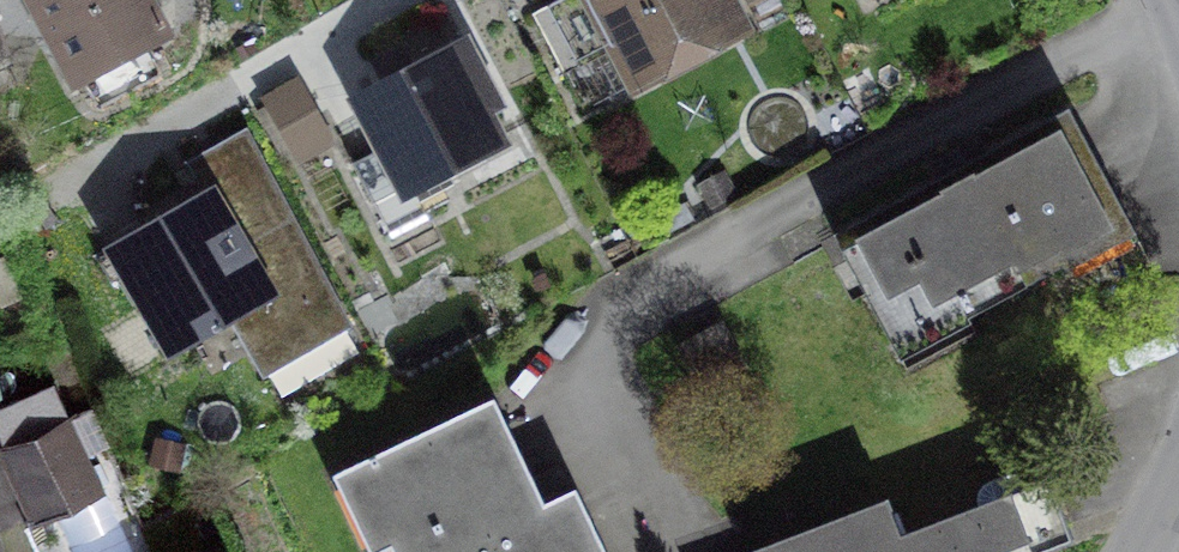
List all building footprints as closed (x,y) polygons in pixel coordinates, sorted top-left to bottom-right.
[(82,113),(172,64),(146,17),(177,0),(20,0),(82,113)] [(644,113),(765,49),(739,0),(583,0),(644,113)] [(16,54),(0,15),(0,60),(16,54)] [(474,70),(357,126),(408,230),(525,173),(474,70)] [(304,99),(263,121),(297,182),(337,160),(304,99)] [(1090,123),(870,238),(924,340),(1144,225),(1090,123)] [(221,208),(106,271),(167,382),(231,347),(261,401),(358,348),(253,158),(206,183),(221,208)] [(82,406),(69,411),(59,383),(0,406),(0,412),(11,441),(2,445),(32,523),(115,492),(82,406)] [(348,476),(384,551),(387,551),(416,538),(423,551),(625,551),(595,489),(565,503),(515,398),(348,476)] [(1086,537),(1063,483),(930,538),(910,490),(763,551),(1050,551),(1086,537)] [(244,543),(225,551),(249,551),(244,543)]
